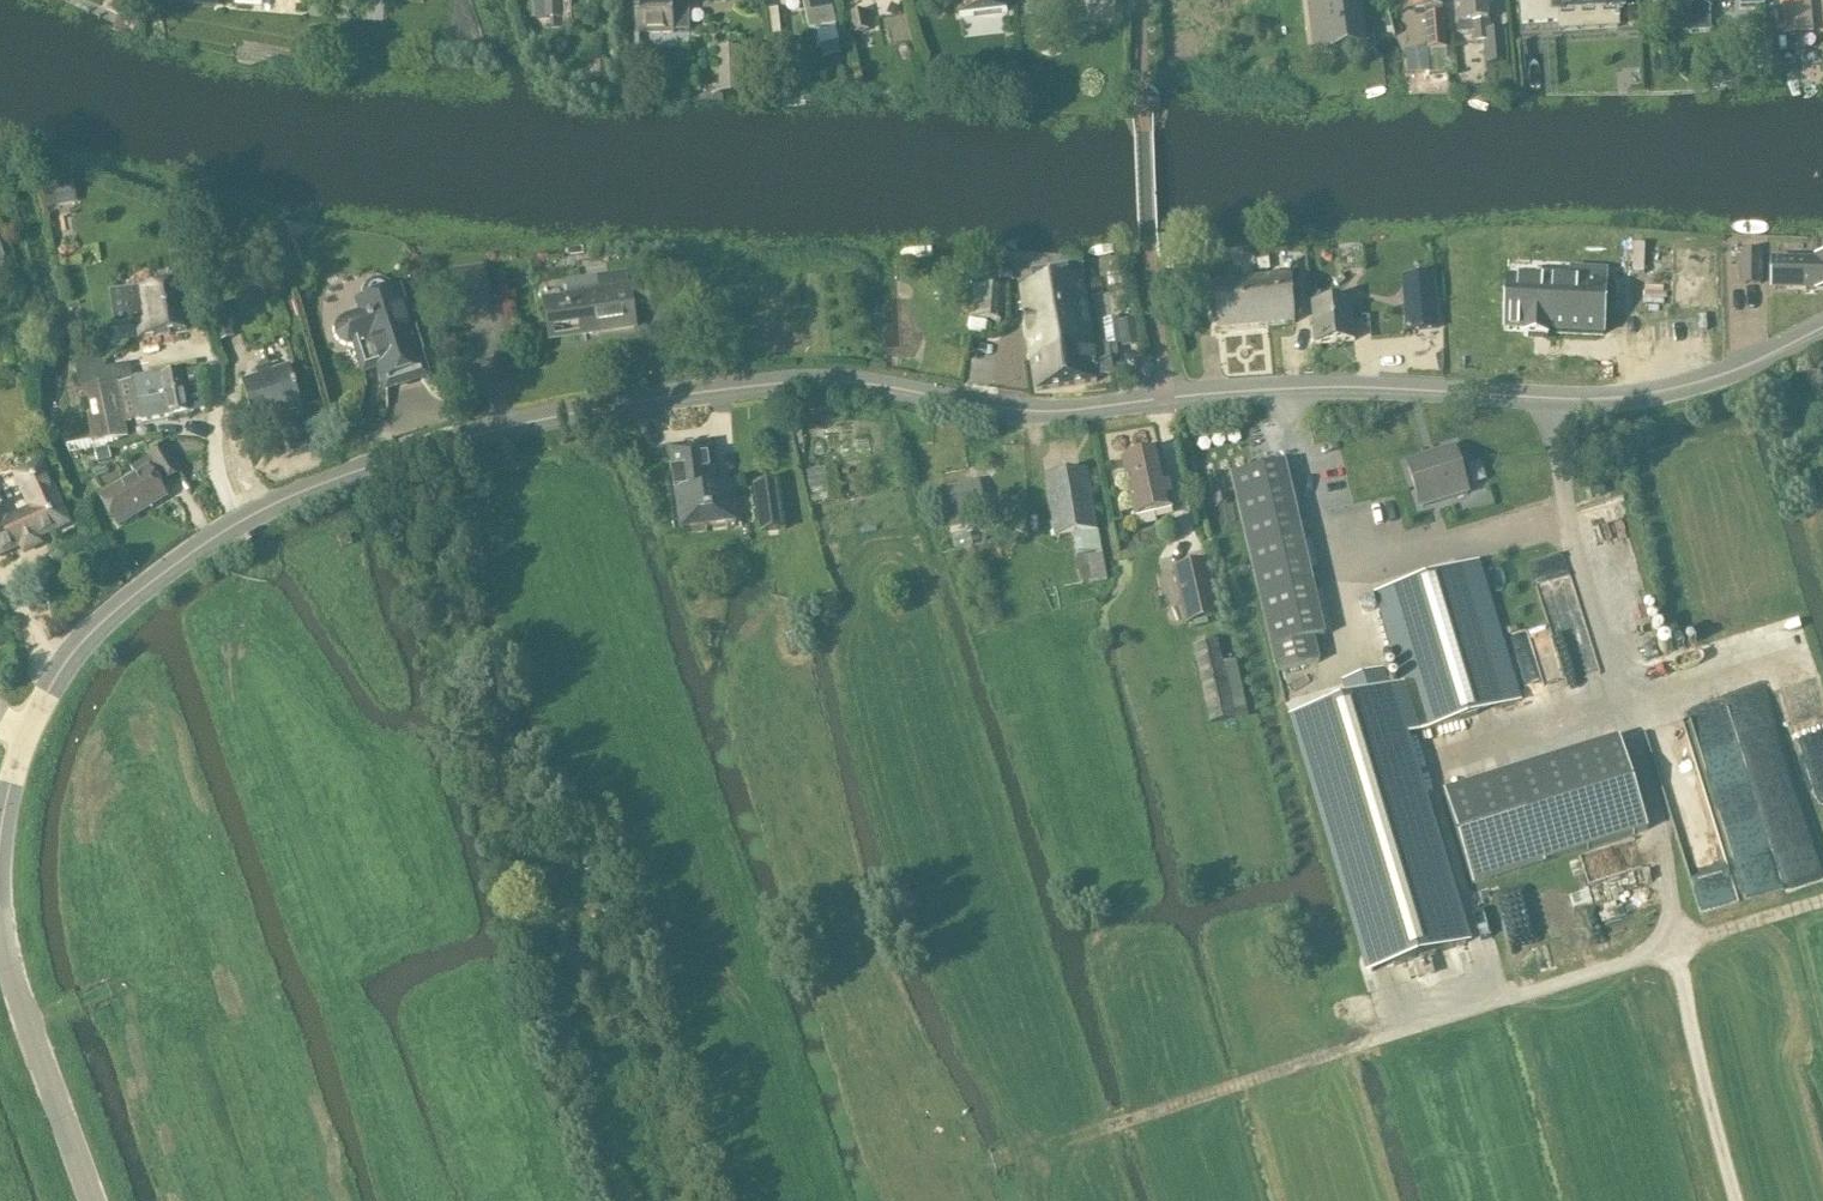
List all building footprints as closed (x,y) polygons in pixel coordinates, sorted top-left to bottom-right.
[(547,20),(562,19),(561,0),(532,0),(533,21),(547,20)] [(640,0),(638,0),(639,34),(675,33),(674,0),(662,0),(640,0)] [(831,0),(803,0),(810,32),(837,25),(831,0)] [(1007,0),(958,0),(960,17),(1008,11),(1007,0)] [(1362,40),(1357,0),(1309,0),(1313,29),(1330,27),(1332,44),(1362,40)] [(1413,11),(1443,9),(1442,0),(1412,0),(1413,11)] [(1484,44),(1486,67),(1509,65),(1506,31),(1489,33),(1489,23),(1487,0),(1454,0),(1456,25),(1457,25),(1458,35),(1472,34),(1473,45),(1484,44)] [(1523,24),(1620,18),(1619,8),(1624,8),(1623,0),(1521,0),(1523,24)] [(1763,0),(1660,0),(1661,7),(1685,6),(1684,3),(1692,2),(1692,12),(1715,11),(1715,15),(1741,13),(1741,9),(1764,8),(1763,0)] [(1785,35),(1812,32),(1809,0),(1781,0),(1785,35)] [(855,33),(869,31),(866,11),(851,14),(855,33)] [(1448,50),(1445,16),(1426,17),(1429,51),(1448,50)] [(839,43),(836,29),(818,34),(821,47),(839,43)] [(910,45),(907,44),(904,45),(902,46),(900,48),(899,51),(899,54),(900,56),(902,58),(904,60),(907,60),(910,60),(913,58),(914,56),(915,54),(915,51),(914,48),(912,46),(910,45)] [(1339,244),(1341,269),(1366,267),(1364,242),(1339,244)] [(1762,287),(1762,251),(1742,251),(1742,286),(1762,287)] [(1270,270),(1268,259),(1257,261),(1258,272),(1270,270)] [(1815,261),(1815,262),(1772,262),(1772,292),(1822,292),(1822,261),(1815,261)] [(566,283),(569,298),(546,302),(549,328),(586,323),(587,335),(636,328),(632,303),(649,301),(646,284),(630,286),(628,274),(566,283)] [(1441,330),(1438,296),(1437,277),(1427,278),(1429,297),(1410,299),(1412,332),(1441,330)] [(1253,281),(1257,328),(1296,325),(1292,278),(1253,281)] [(1101,280),(1088,282),(1090,297),(1103,295),(1101,280)] [(426,372),(399,286),(393,288),(392,286),(384,281),(374,281),(367,286),(364,292),(363,298),(357,300),(362,314),(349,318),(342,321),(337,330),(338,336),(341,342),(350,346),(355,344),(365,373),(379,368),(385,385),(426,372)] [(1093,349),(1094,349),(1084,281),(1020,290),(1035,393),(1056,390),(1051,358),(1093,352),(1093,349)] [(1218,331),(1257,328),(1253,281),(1213,284),(1218,331)] [(130,324),(138,323),(140,337),(186,332),(180,284),(141,289),(127,290),(130,324)] [(1495,292),(1494,338),(1592,338),(1595,286),(1553,284),(1555,295),(1495,292)] [(969,316),(1003,323),(1007,292),(974,285),(969,316)] [(1352,302),(1313,305),(1312,305),(1315,345),(1356,342),(1352,302)] [(1140,345),(1136,320),(1120,322),(1124,347),(1140,345)] [(977,342),(977,357),(996,358),(997,341),(978,340),(977,342)] [(1117,346),(1094,349),(1093,349),(1093,352),(1051,358),(1056,390),(1098,384),(1097,379),(1115,376),(1112,358),(1119,357),(1117,346)] [(291,368),(273,374),(271,366),(256,371),(259,379),(241,384),(254,424),(304,408),(291,368)] [(133,382),(119,385),(127,423),(141,420),(141,423),(206,410),(198,369),(133,382)] [(119,385),(118,381),(84,388),(93,444),(130,437),(127,423),(119,385)] [(745,484),(717,488),(711,443),(669,449),(681,532),(750,522),(745,484)] [(109,447),(95,451),(99,463),(112,460),(109,447)] [(164,448),(149,456),(165,483),(180,474),(164,448)] [(1469,495),(1455,448),(1406,463),(1420,509),(1469,495)] [(1174,511),(1161,453),(1122,461),(1135,520),(1174,511)] [(1323,637),(1311,583),(1282,462),(1230,475),(1276,672),(1321,661),(1315,638),(1323,637)] [(14,477),(28,509),(7,520),(0,504),(0,556),(69,526),(42,465),(14,477)] [(1054,538),(1099,532),(1089,469),(1044,477),(1054,538)] [(166,498),(149,470),(101,499),(118,527),(166,498)] [(941,489),(948,520),(986,512),(980,481),(941,489)] [(786,529),(779,482),(755,485),(762,532),(786,529)] [(1485,488),(1474,491),(1479,506),(1490,503),(1485,488)] [(1549,541),(1530,547),(1534,563),(1554,557),(1549,541)] [(1174,569),(1186,626),(1221,619),(1208,562),(1174,569)] [(1522,701),(1480,563),(1375,594),(1417,733),(1522,701)] [(1194,647),(1211,725),(1250,717),(1238,661),(1225,663),(1220,641),(1194,647)] [(1389,689),(1384,671),(1343,683),(1349,702),(1290,719),(1366,974),(1472,943),(1410,735),(1417,733),(1417,732),(1403,685),(1389,689)] [(1473,884),(1648,831),(1620,739),(1445,792),(1473,884)] [(1291,1044),(1285,1027),(1272,1032),(1277,1048),(1291,1044)]
